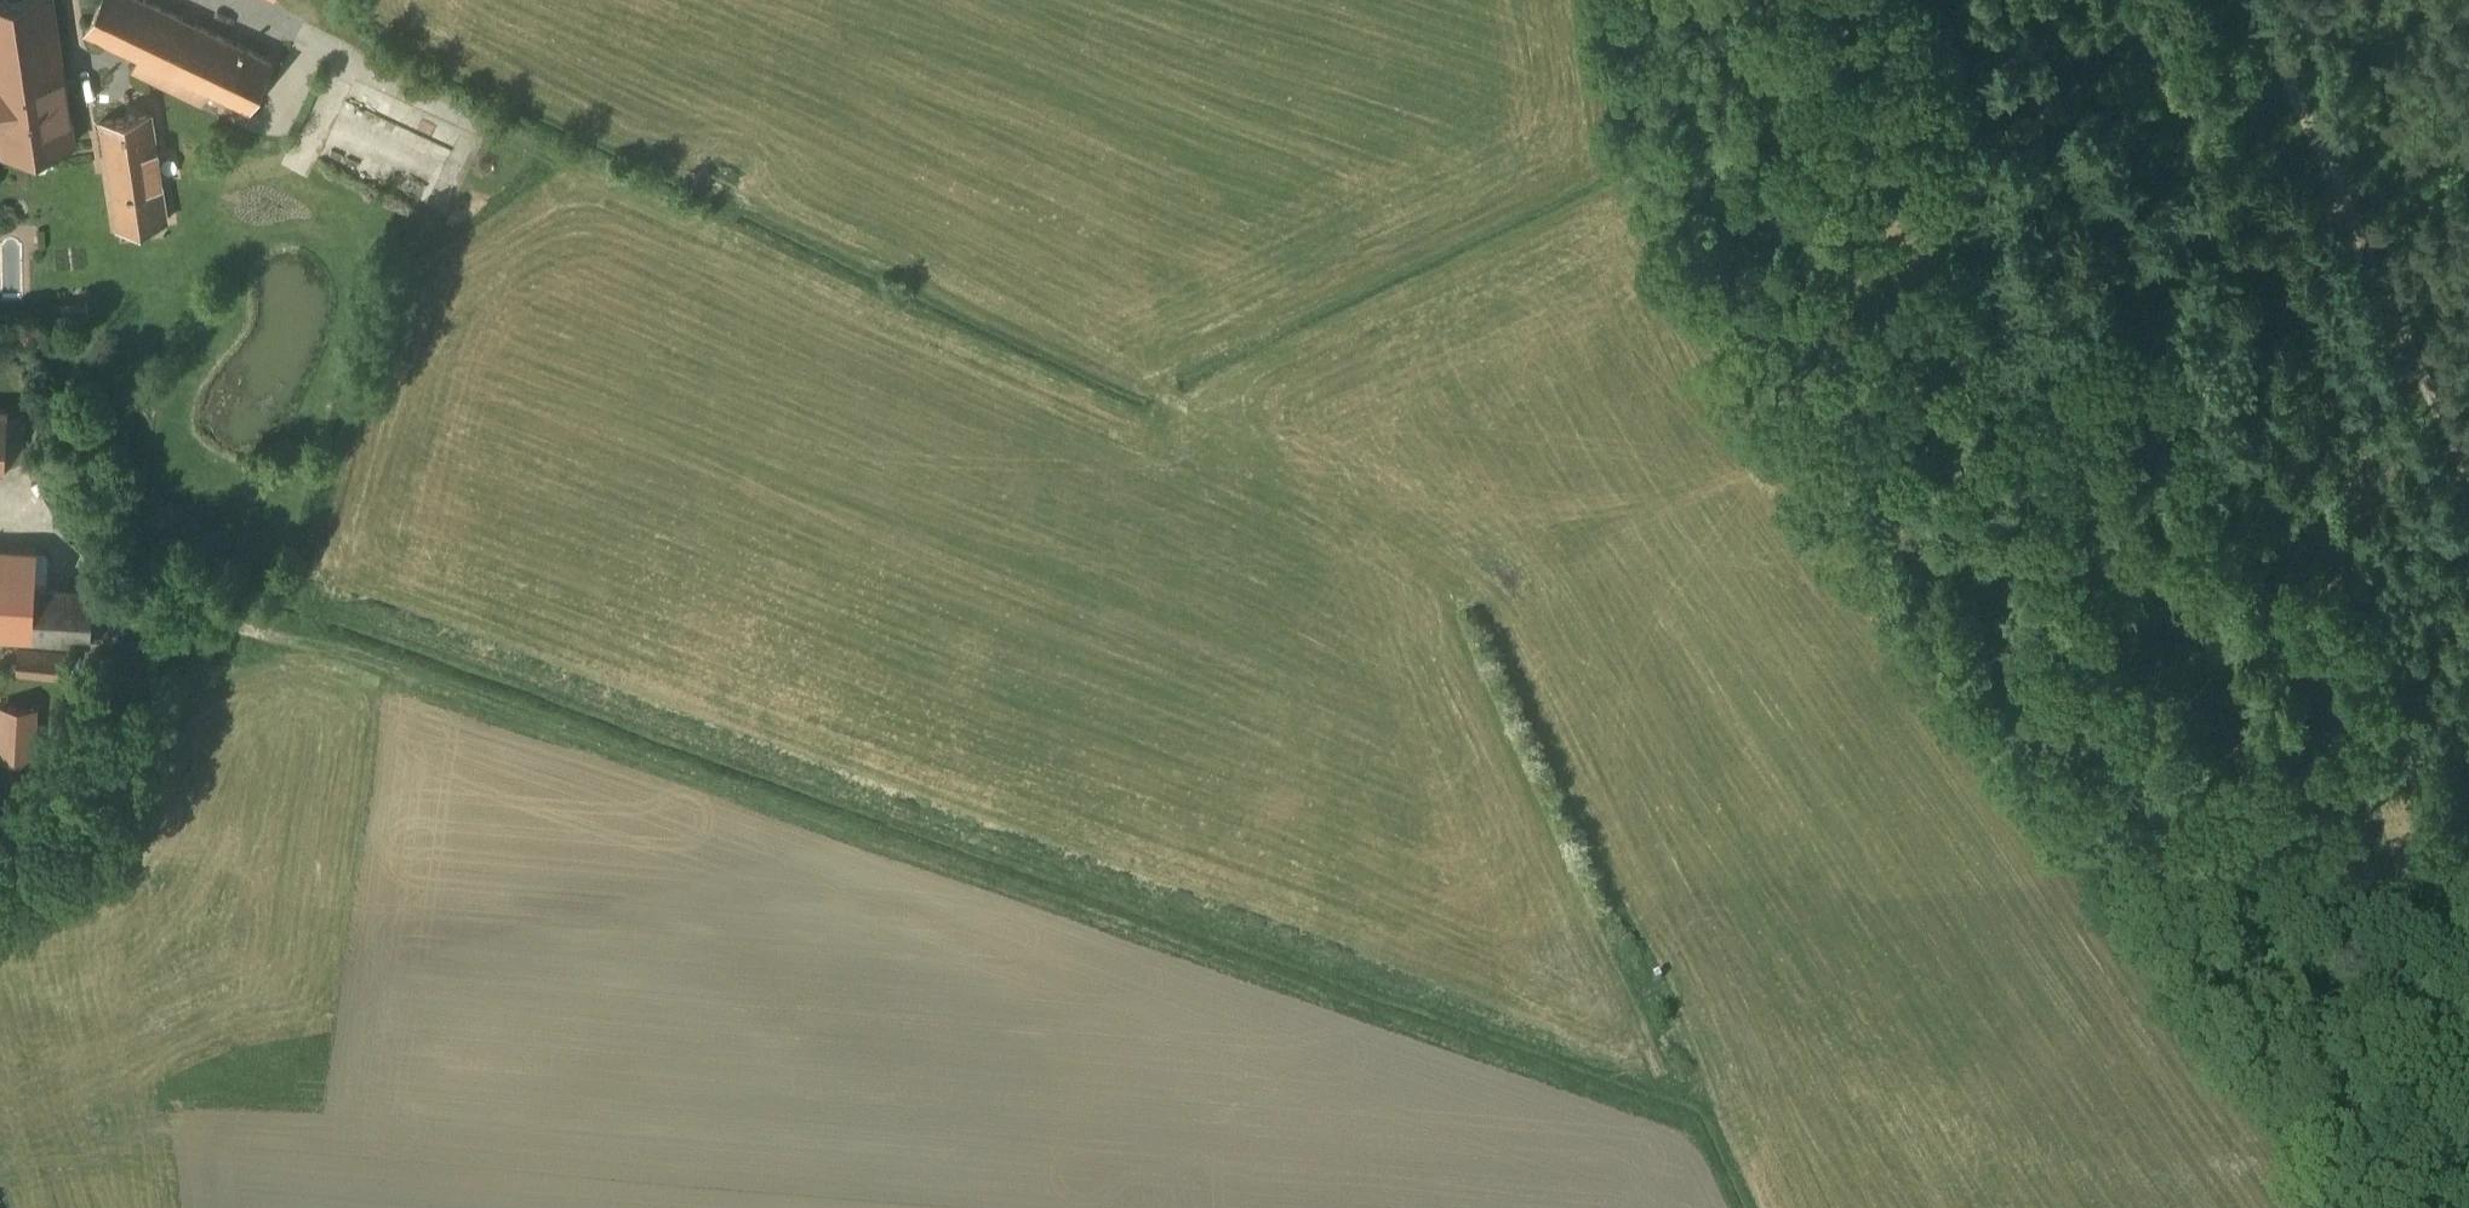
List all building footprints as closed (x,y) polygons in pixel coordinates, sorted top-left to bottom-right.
[(138,0),(121,0),(101,44),(155,68),(150,80),(265,131),(293,69),(138,0)] [(0,11),(0,164),(77,151),(52,2),(0,11)] [(166,122),(110,130),(126,245),(182,238),(166,122)] [(28,478),(30,413),(0,412),(0,477),(28,478)] [(0,547),(0,628),(109,635),(112,592),(53,588),(55,550),(0,547)] [(73,652),(25,648),(22,677),(71,680),(73,652)] [(47,711),(6,709),(3,761),(44,764),(47,711)]
